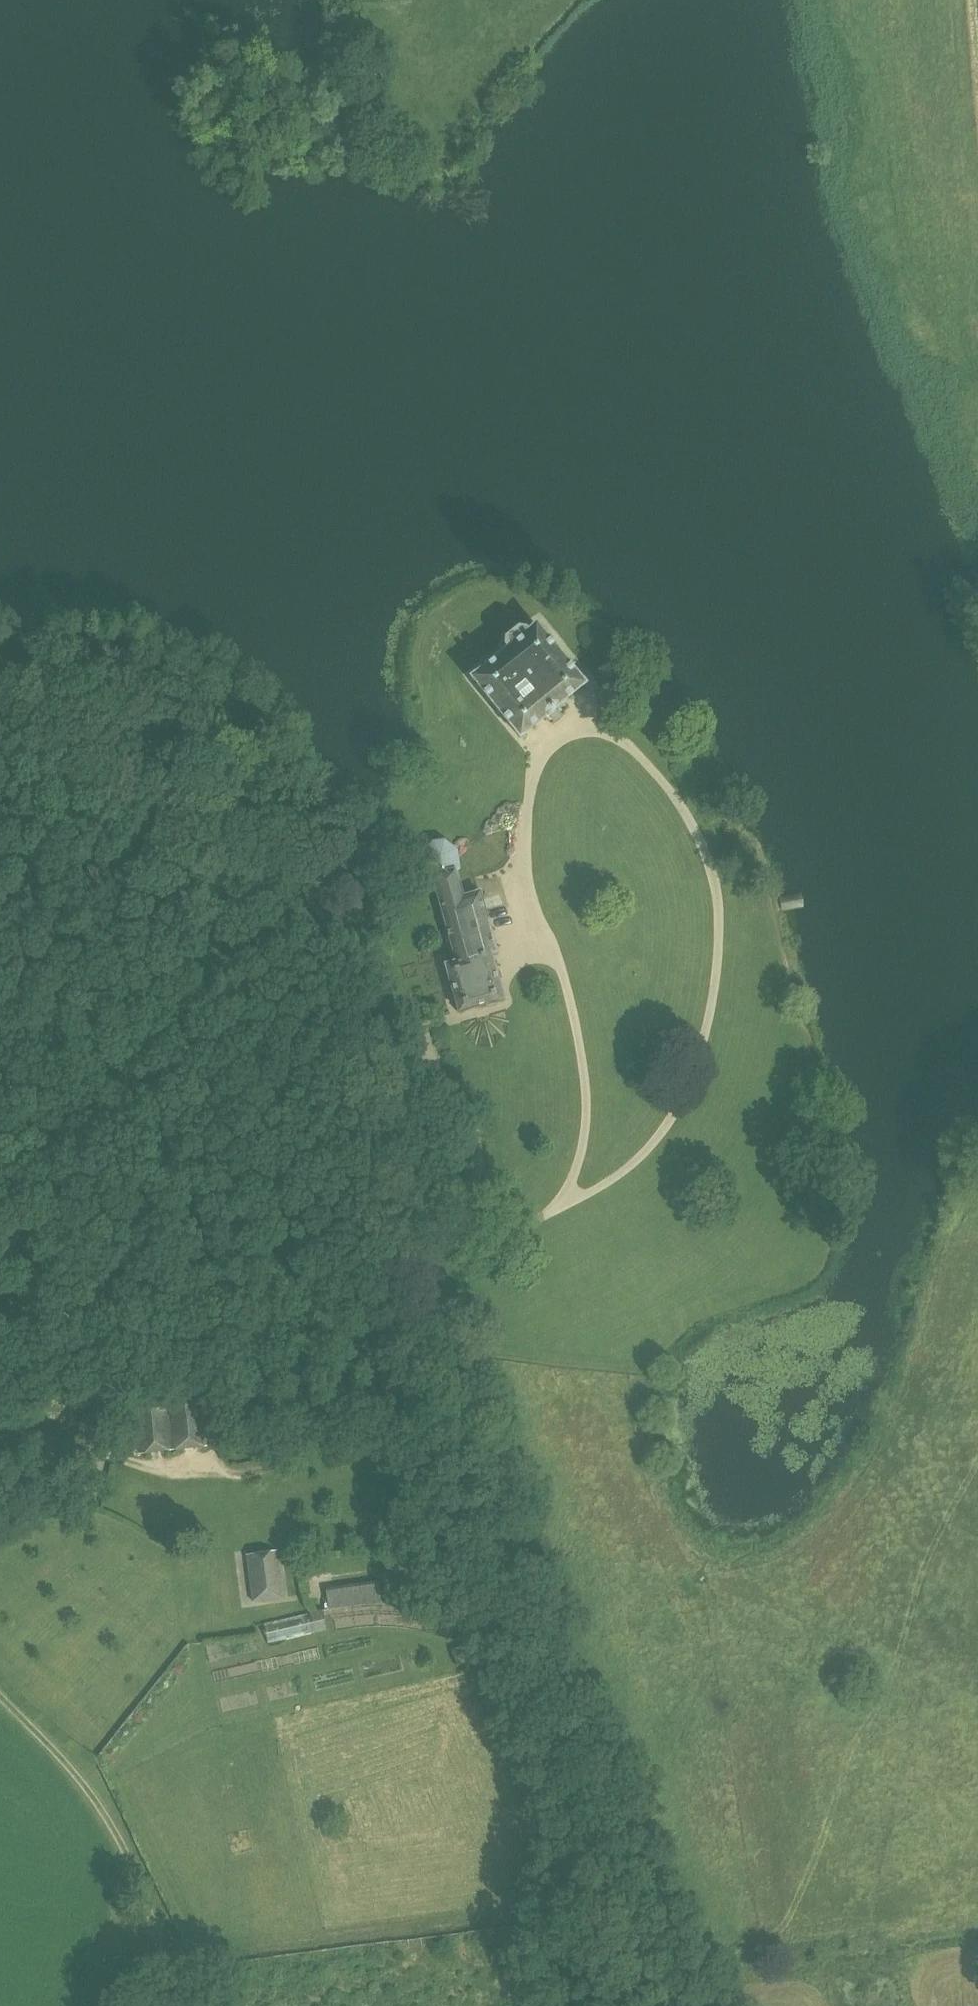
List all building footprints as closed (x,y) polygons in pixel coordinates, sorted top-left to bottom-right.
[(505,642),(508,645),(471,675),(520,735),(584,682),(535,623),(526,630),(524,627),(518,626),(506,636),(505,642)] [(460,866),(459,848),(445,849),(446,867),(460,866)] [(446,963),(459,1011),(503,998),(490,952),(496,951),(479,891),(463,896),(456,869),(431,873),(453,951),(444,953),(447,963),(446,963)] [(133,1397),(139,1453),(208,1446),(202,1390),(133,1397)] [(109,1409),(113,1446),(132,1444),(128,1408),(109,1409)] [(245,1554),(252,1602),(283,1597),(278,1550),(245,1554)] [(379,1580),(326,1588),(329,1607),(340,1606),(352,1604),(367,1602),(382,1601),(379,1580)] [(323,1627),(278,1639),(283,1658),(328,1646),(323,1627)]
